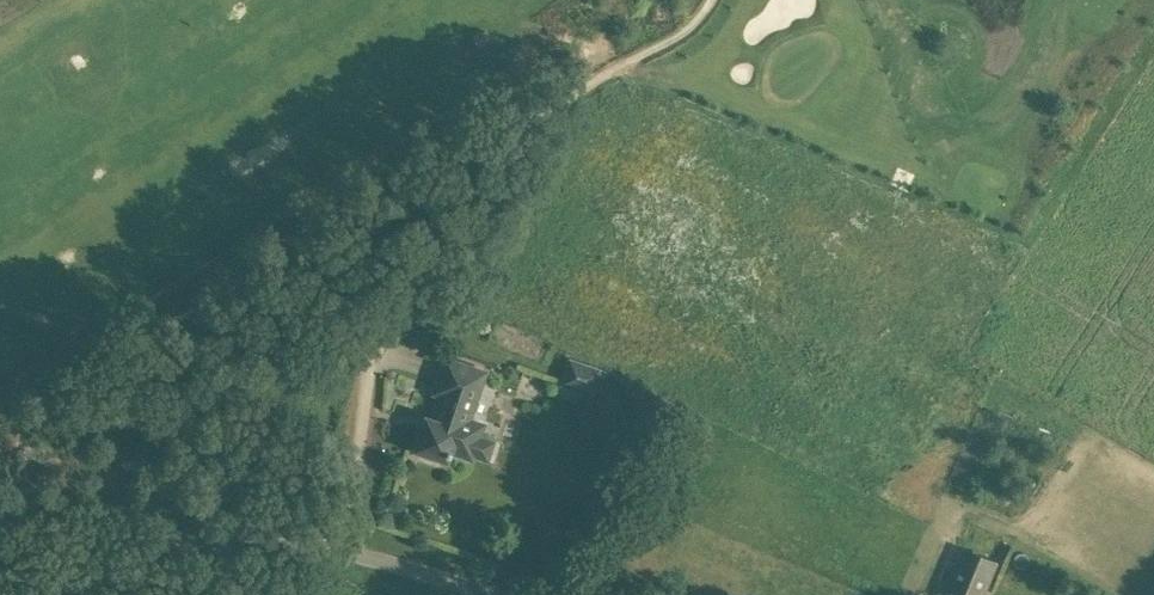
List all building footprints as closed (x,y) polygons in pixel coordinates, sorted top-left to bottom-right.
[(559,383),(588,395),(589,396),(600,368),(568,356),(559,383)] [(440,393),(432,419),(426,417),(415,449),(447,459),(448,455),(449,455),(451,450),(471,457),(472,454),(488,459),(495,437),(480,432),(482,424),(468,419),(484,372),(446,359),(435,391),(440,393)] [(994,561),(957,546),(937,594),(980,594),(994,561)]
